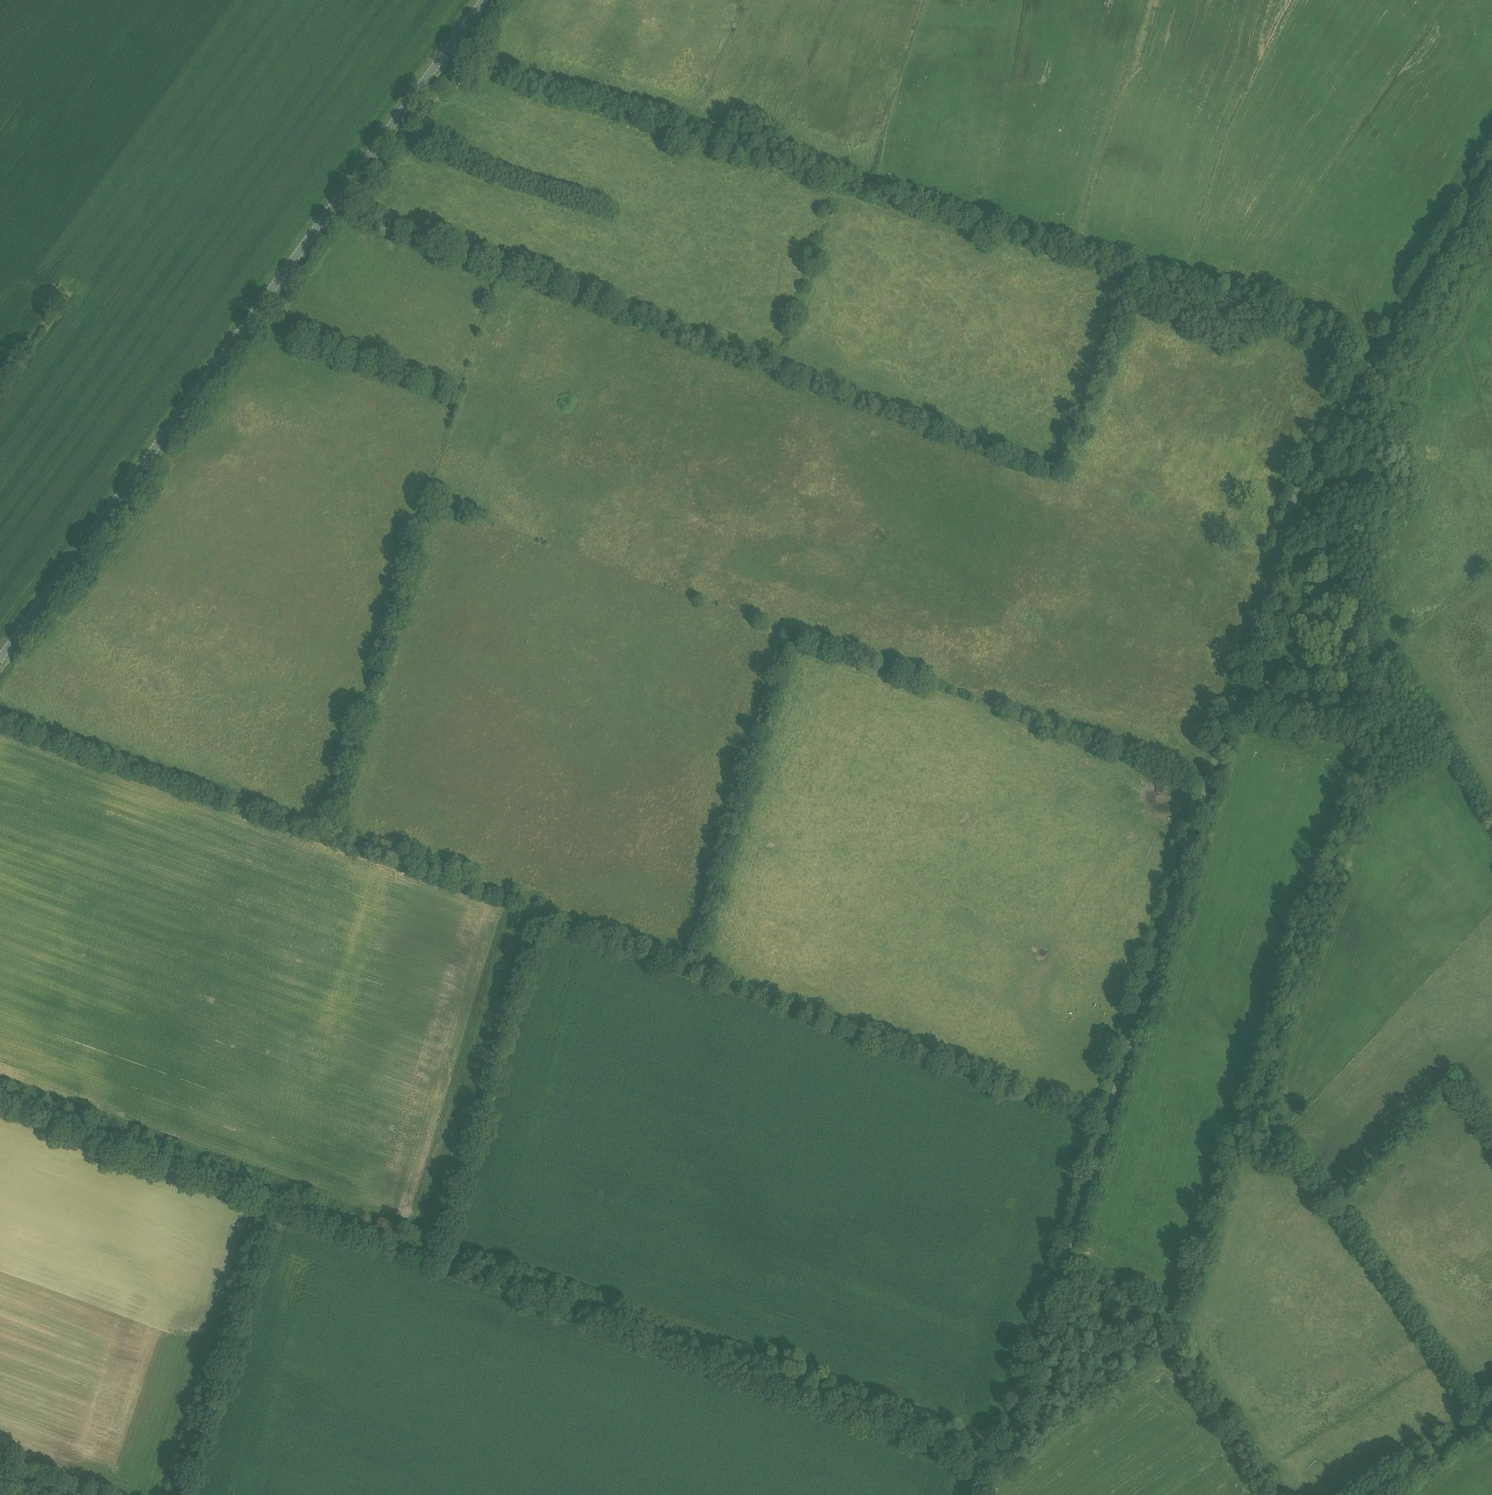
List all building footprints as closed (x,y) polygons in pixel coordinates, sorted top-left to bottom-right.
[(1118,786),(1119,794),(1129,793),(1128,784),(1118,786)]
